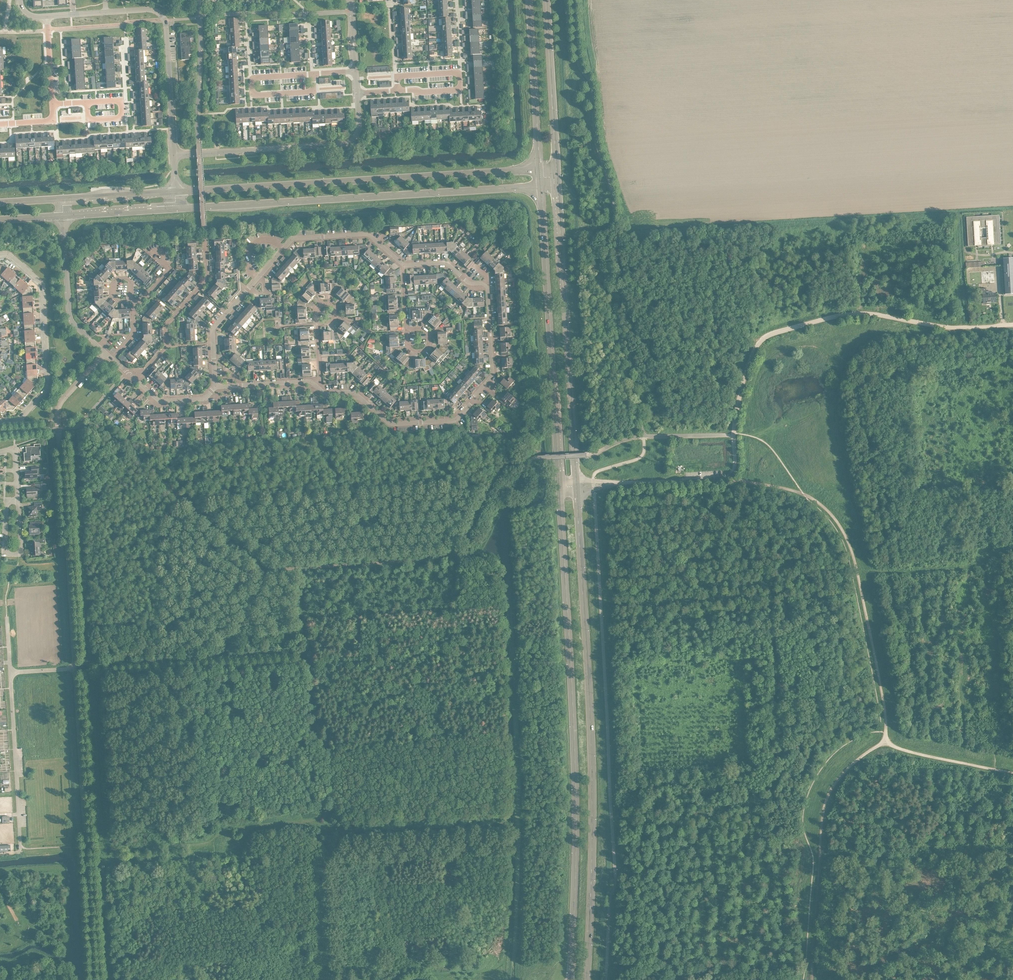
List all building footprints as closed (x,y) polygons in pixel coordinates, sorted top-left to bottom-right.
[(136,36),(137,36),(146,35),(146,28),(137,29),(137,33),(136,33),(136,36)] [(189,54),(191,54),(190,33),(180,33),(182,60),(189,59),(189,54)] [(485,92),(476,93),(476,99),(479,99),(479,102),(486,101),(485,99),(485,98),(485,92)] [(999,215),(967,217),(968,246),(976,246),(976,244),(978,244),(978,247),(991,246),(991,244),(993,243),(993,245),(1001,244),(999,215)] [(390,239),(396,237),(399,235),(399,227),(390,227),(391,233),(389,234),(390,239)] [(395,243),(399,246),(405,240),(399,235),(396,237),(398,239),(395,243)] [(403,251),(407,255),(409,249),(411,245),(405,240),(399,246),(404,250),(403,251)] [(354,255),(361,254),(365,244),(359,245),(359,246),(353,246),(354,255)] [(361,254),(367,260),(373,253),(369,249),(369,248),(365,244),(361,254)] [(452,253),(456,257),(462,250),(464,248),(460,244),(458,246),(452,253)] [(413,254),(419,253),(419,245),(411,245),(409,249),(407,255),(413,255),(413,254)] [(291,258),(297,264),(302,258),(297,248),(293,253),(294,254),(291,258)] [(297,248),(302,258),(310,258),(309,249),(304,249),(303,248),(297,248)] [(456,257),(461,260),(461,261),(466,254),(462,250),(456,257)] [(485,262),(491,255),(486,252),(476,263),(478,264),(482,260),(485,262)] [(367,260),(371,263),(377,257),(373,253),(367,260)] [(460,261),(464,265),(470,259),(471,258),(466,254),(461,261),(461,260),(460,261)] [(489,266),(495,259),(491,255),(485,262),(489,266)] [(371,263),(376,267),(382,261),(377,257),(371,263)] [(285,264),(283,267),(290,272),(293,268),(287,262),(284,260),(282,258),(280,260),(285,264)] [(287,262),(293,268),(297,264),(291,258),(287,262)] [(1003,259),(1005,294),(1005,293),(1012,293),(1012,258),(1003,259)] [(470,259),(464,265),(468,269),(474,263),(470,259)] [(493,270),(499,263),(495,259),(489,266),(493,270)] [(376,267),(380,271),(386,264),(382,261),(376,267)] [(109,262),(105,266),(112,272),(113,270),(109,262)] [(281,269),(279,271),(286,277),(290,272),(283,267),(278,262),(276,264),(281,269)] [(495,271),(504,267),(499,263),(493,270),(495,271)] [(189,264),(189,272),(193,273),(193,270),(198,270),(197,264),(189,264)] [(380,271),(386,276),(390,274),(395,271),(391,267),(390,268),(386,264),(380,271)] [(1,275),(5,279),(13,270),(10,268),(10,269),(5,265),(0,265),(1,275)] [(142,268),(137,265),(132,271),(136,275),(142,268)] [(105,266),(101,271),(108,277),(112,272),(105,266)] [(146,272),(142,268),(136,275),(140,279),(146,272)] [(5,279),(12,285),(19,277),(15,274),(16,272),(13,270),(5,279)] [(101,271),(97,275),(104,281),(108,277),(101,271)] [(279,271),(272,279),(277,281),(281,282),(286,277),(279,271)] [(969,272),(970,284),(995,283),(994,271),(969,272)] [(150,276),(146,272),(140,279),(139,279),(144,283),(149,277),(150,276)] [(189,272),(184,278),(191,284),(193,286),(195,288),(197,286),(192,282),(195,279),(191,276),(193,273),(189,272)] [(432,284),(439,283),(441,279),(443,273),(437,274),(437,275),(431,275),(432,284)] [(439,283),(445,288),(451,282),(447,278),(447,277),(443,273),(441,279),(439,283)] [(386,276),(386,284),(395,283),(395,277),(390,278),(390,274),(386,276)] [(12,285),(18,290),(26,282),(23,279),(22,280),(19,277),(12,285)] [(154,281),(149,277),(144,283),(148,287),(154,281)] [(184,278),(180,282),(186,287),(187,288),(191,284),(184,278)] [(277,281),(272,279),(272,291),(281,290),(281,282),(277,281)] [(449,292),(454,296),(459,289),(457,287),(462,282),(460,280),(458,283),(455,286),(449,292)] [(180,281),(176,286),(182,291),(186,287),(180,282),(180,281)] [(303,291),(305,293),(312,299),(316,295),(315,294),(317,292),(313,284),(312,281),(303,291)] [(18,290),(22,294),(32,293),(32,289),(28,285),(29,284),(26,282),(18,290)] [(445,288),(449,292),(455,286),(451,282),(445,288)] [(337,283),(325,284),(325,293),(331,293),(331,291),(334,291),(337,283)] [(346,291),(337,283),(334,291),(336,292),(335,294),(339,298),(346,291)] [(395,283),(386,284),(387,293),(396,292),(395,283)] [(215,284),(211,288),(218,294),(222,290),(215,284)] [(325,284),(313,284),(317,292),(319,291),(320,294),(325,293),(325,284)] [(176,286),(172,290),(179,296),(182,291),(176,286)] [(991,301),(996,301),(995,292),(986,292),(986,287),(979,287),(979,293),(982,293),(983,302),(987,302),(987,303),(991,303),(991,301)] [(218,294),(211,288),(207,293),(214,299),(218,294)] [(454,296),(458,300),(464,293),(459,289),(454,296)] [(172,290),(168,294),(175,300),(179,296),(172,290)] [(354,298),(346,291),(339,298),(343,302),(345,300),(347,302),(354,298)] [(22,294),(23,302),(34,302),(34,298),(33,298),(32,293),(22,294)] [(305,293),(297,302),(305,305),(307,303),(308,303),(312,299),(305,293)] [(458,300),(462,304),(468,297),(464,293),(458,300)] [(175,300),(168,294),(164,299),(173,306),(175,304),(178,306),(180,305),(178,303),(175,300)] [(385,296),(386,305),(398,304),(397,298),(396,298),(396,295),(385,296)] [(204,297),(200,301),(207,307),(210,303),(204,297)] [(102,313),(104,311),(113,300),(112,298),(108,303),(105,301),(98,309),(102,313)] [(254,298),(257,304),(258,308),(266,307),(265,299),(260,299),(260,298),(254,298)] [(265,299),(266,307),(272,307),(275,307),(274,304),(272,304),(271,301),(271,298),(265,299)] [(355,310),(354,298),(347,302),(347,305),(346,305),(346,311),(355,310)] [(97,309),(98,309),(105,301),(103,299),(95,303),(92,305),(97,309)] [(104,311),(108,315),(114,308),(111,306),(115,302),(113,300),(104,311)] [(154,305),(160,311),(164,307),(158,301),(154,305)] [(200,301),(196,305),(203,311),(207,307),(200,301)] [(23,302),(23,311),(33,310),(33,305),(35,305),(34,302),(23,302)] [(295,310),(295,314),(298,314),(307,313),(306,307),(305,308),(305,305),(297,302),(298,308),(297,308),(295,310)] [(247,308),(253,314),(258,308),(257,304),(254,307),(251,303),(247,308)] [(387,313),(389,313),(397,313),(397,310),(398,310),(398,304),(386,305),(386,310),(387,310),(387,313)] [(150,310),(156,315),(160,311),(154,305),(150,310)] [(196,305),(193,310),(199,315),(203,311),(196,305)] [(240,309),(243,312),(249,318),(253,314),(247,308),(245,310),(240,306),(238,308),(240,309)] [(422,318),(426,318),(428,310),(429,307),(430,307),(416,308),(417,321),(422,321),(422,318)] [(106,317),(112,322),(116,310),(114,308),(108,315),(106,317)] [(23,311),(24,319),(36,319),(35,315),(34,315),(33,310),(23,311)] [(142,318),(151,321),(156,315),(150,310),(142,318)] [(192,317),(190,320),(194,321),(199,315),(193,310),(189,314),(192,317)] [(427,322),(431,326),(437,318),(435,316),(431,312),(428,310),(426,318),(429,321),(427,322)] [(239,316),(246,322),(249,318),(243,312),(239,316)] [(307,313),(298,314),(295,314),(296,323),(306,322),(306,319),(307,319),(307,313)] [(389,313),(390,322),(399,321),(398,315),(397,316),(397,313),(389,313)] [(234,322),(232,325),(238,331),(242,326),(235,321),(232,318),(230,316),(229,318),(234,322)] [(235,321),(242,326),(246,322),(239,316),(235,321)] [(143,329),(152,329),(151,321),(142,318),(143,329)] [(437,318),(431,326),(435,329),(442,322),(437,318)] [(24,319),(24,328),(35,327),(34,322),(36,322),(36,319),(24,319)] [(474,324),(474,330),(483,329),(483,323),(482,319),(474,320),(475,324),(474,324)] [(185,324),(186,330),(194,329),(194,321),(190,320),(190,323),(185,324)] [(345,321),(342,325),(348,331),(352,327),(345,321)] [(399,321),(390,322),(390,331),(398,330),(398,327),(399,327),(399,321)] [(231,332),(229,335),(233,336),(238,331),(232,325),(228,329),(231,332)] [(339,330),(337,333),(340,340),(348,331),(342,325),(338,330),(339,330)] [(24,328),(25,336),(37,336),(36,332),(35,332),(35,327),(24,328)] [(297,327),(298,336),(309,335),(309,329),(308,330),(308,327),(297,327)] [(511,336),(510,327),(500,328),(501,340),(508,340),(507,336),(511,336)] [(334,331),(328,332),(328,341),(340,340),(337,333),(334,333),(334,331)] [(389,333),(390,341),(399,341),(398,335),(397,335),(397,332),(389,333)] [(224,339),(225,345),(233,344),(233,336),(229,335),(229,339),(224,339)] [(298,336),(298,345),(309,344),(309,341),(310,341),(309,335),(298,336)] [(25,336),(26,345),(36,344),(35,339),(37,339),(37,336),(25,336)] [(440,344),(440,347),(448,350),(447,338),(438,338),(439,344),(440,344)] [(138,344),(145,349),(149,345),(142,339),(138,344)] [(390,341),(391,353),(398,350),(398,347),(399,347),(399,341),(390,341)] [(511,343),(501,343),(502,355),(508,355),(508,352),(512,351),(512,349),(511,343)] [(26,345),(26,354),(38,353),(37,349),(36,349),(36,344),(26,345)] [(132,349),(130,351),(136,357),(137,358),(141,354),(134,348),(135,348),(134,347),(132,346),(130,344),(128,346),(132,349)] [(134,348),(141,354),(143,356),(147,351),(145,349),(138,344),(135,348),(134,348)] [(230,350),(230,354),(234,352),(233,344),(225,345),(225,351),(230,350)] [(299,353),(302,353),(310,353),(310,347),(309,347),(309,344),(298,345),(299,353)] [(437,348),(433,353),(442,360),(451,351),(448,350),(440,347),(438,349),(437,348)] [(391,353),(399,361),(405,354),(401,351),(400,351),(398,350),(391,353)] [(0,360),(1,358),(6,360),(8,353),(2,351),(1,354),(0,354),(0,360)] [(136,357),(130,351),(126,356),(132,362),(136,357)] [(230,360),(234,364),(240,357),(234,352),(230,354),(233,356),(230,360)] [(26,354),(27,362),(37,362),(36,356),(38,356),(38,353),(26,354)] [(302,353),(302,362),(310,361),(310,358),(311,358),(310,353),(302,353)] [(430,358),(428,360),(432,367),(436,363),(438,365),(442,360),(433,353),(429,357),(430,358)] [(404,365),(408,369),(411,361),(409,359),(410,358),(405,354),(399,361),(397,363),(402,367),(404,365)] [(244,366),(245,362),(247,359),(242,355),(240,357),(234,364),(238,367),(239,367),(243,370),(244,366)] [(475,358),(475,366),(479,367),(479,363),(484,363),(484,361),(490,360),(489,357),(475,358)] [(502,358),(503,371),(509,370),(509,367),(508,367),(508,364),(513,364),(512,358),(502,358)] [(194,360),(194,367),(198,369),(198,365),(203,365),(202,359),(194,360)] [(276,361),(277,370),(282,370),(283,373),(280,373),(281,378),(285,378),(284,359),(281,359),(276,359),(276,360),(276,361)] [(411,361),(408,369),(420,368),(420,359),(414,360),(414,361),(411,361)] [(425,359),(420,359),(420,368),(432,367),(428,360),(425,360),(425,359)] [(302,362),(303,370),(312,370),(311,364),(310,364),(310,361),(302,362)] [(27,362),(27,371),(39,370),(38,366),(37,367),(37,362),(27,362)] [(248,371),(254,370),(253,362),(245,362),(244,366),(248,366),(248,371)] [(147,374),(152,378),(157,372),(155,370),(157,367),(154,364),(150,369),(151,370),(147,374)] [(191,366),(187,371),(195,379),(199,375),(200,375),(204,371),(198,369),(194,367),(191,366)] [(475,366),(470,372),(477,378),(481,373),(477,370),(479,367),(475,366)] [(352,373),(356,377),(357,377),(362,371),(358,367),(352,373)] [(27,371),(28,379),(38,379),(37,373),(39,373),(39,370),(27,371)] [(156,382),(157,381),(165,372),(163,371),(161,373),(158,371),(157,372),(152,378),(156,382)] [(182,376),(184,379),(186,383),(188,380),(191,383),(195,379),(187,371),(182,376)] [(356,378),(360,382),(366,375),(367,375),(362,371),(357,377),(356,377),(356,378)] [(157,381),(165,389),(168,380),(165,377),(167,375),(165,372),(157,381)] [(470,372),(466,376),(473,382),(475,379),(480,384),(482,382),(477,378),(470,372)] [(366,375),(360,382),(364,386),(365,385),(367,386),(371,381),(370,380),(370,379),(366,375)] [(498,381),(507,389),(514,381),(510,377),(506,381),(504,379),(505,378),(503,375),(498,381)] [(466,376),(463,380),(469,386),(473,382),(466,376)] [(28,379),(24,383),(33,391),(35,388),(34,387),(38,383),(38,379),(28,379)] [(171,390),(177,389),(176,379),(168,380),(165,389),(171,388),(171,390)] [(176,379),(177,389),(182,389),(182,390),(189,389),(186,383),(184,379),(176,379)] [(463,380),(459,384),(466,390),(469,386),(463,380)] [(24,383),(18,390),(26,396),(29,393),(30,394),(33,391),(24,383)] [(378,386),(374,383),(368,389),(373,393),(378,386)] [(459,384),(455,389),(467,399),(468,397),(463,393),(466,390),(459,384)] [(378,396),(383,389),(379,385),(378,386),(373,393),(377,397),(378,396)] [(112,402),(117,406),(124,399),(120,395),(124,392),(121,389),(114,396),(116,398),(112,402)] [(379,402),(382,400),(388,393),(383,389),(378,396),(380,398),(376,403),(377,405),(379,402)] [(455,389),(451,393),(458,399),(460,396),(465,401),(467,399),(455,389)] [(18,390),(13,396),(21,404),(24,401),(23,400),(26,396),(18,390)] [(446,399),(448,403),(451,408),(455,404),(454,403),(458,399),(451,393),(449,391),(445,396),(446,399)] [(499,401),(504,405),(506,403),(509,406),(511,403),(513,405),(517,400),(507,391),(499,401)] [(382,400),(386,403),(392,397),(388,393),(382,400)] [(394,404),(396,406),(398,402),(399,398),(396,397),(394,395),(392,397),(386,403),(391,407),(394,404)] [(13,396),(9,400),(9,411),(14,410),(18,405),(19,406),(21,404),(13,396)] [(284,407),(287,407),(286,396),(282,397),(282,402),(277,402),(278,416),(283,415),(283,412),(284,412),(284,407)] [(290,412),(296,411),(295,401),(290,401),(290,396),(286,396),(287,407),(289,407),(290,412)] [(317,415),(323,415),(323,404),(318,405),(317,401),(319,401),(319,404),(322,404),(322,400),(319,400),(319,399),(316,397),(313,397),(313,400),(313,403),(313,405),(314,405),(314,410),(317,410),(317,415)] [(125,407),(127,409),(131,405),(132,404),(134,401),(131,398),(128,402),(124,399),(117,406),(122,410),(125,407)] [(239,399),(239,404),(239,410),(240,410),(242,410),(243,415),(249,414),(248,404),(243,404),(243,399),(239,399)] [(446,399),(439,399),(439,408),(445,408),(445,403),(448,403),(446,399)] [(485,409),(490,413),(493,411),(495,409),(497,411),(501,406),(493,399),(485,409)] [(9,400),(0,401),(1,413),(4,412),(4,411),(9,411),(9,400)] [(299,416),(305,416),(305,405),(300,406),(299,401),(295,401),(296,411),(299,411),(299,416)] [(400,411),(406,410),(405,401),(398,402),(396,406),(400,406),(400,411)] [(278,421),(278,416),(277,402),(273,402),(273,407),(268,408),(269,418),(274,418),(274,420),(276,421),(278,421)] [(226,405),(221,405),(222,416),(228,416),(228,410),(230,410),(230,403),(226,404),(226,405)] [(234,403),(230,403),(230,410),(233,410),(234,415),(240,415),(240,410),(239,410),(239,404),(234,405),(234,403)] [(311,410),(314,410),(314,405),(313,405),(313,403),(309,404),(309,405),(305,405),(305,416),(311,415),(311,410)] [(130,418),(135,414),(137,411),(137,410),(134,407),(135,406),(132,404),(131,405),(127,409),(129,411),(126,414),(130,418)] [(252,404),(248,404),(249,414),(252,414),(252,419),(258,419),(257,408),(253,409),(252,404)] [(323,404),(323,415),(323,418),(326,417),(326,420),(327,423),(333,422),(332,409),(327,409),(327,404),(323,404)] [(217,411),(212,411),(213,422),(219,421),(219,416),(222,416),(221,405),(217,406),(217,411)] [(203,407),(203,410),(204,423),(206,423),(207,422),(213,422),(212,411),(208,411),(207,406),(203,407)] [(471,417),(472,430),(478,430),(477,418),(479,416),(483,419),(487,414),(479,407),(471,417)] [(144,421),(150,420),(149,410),(141,410),(138,408),(137,410),(137,411),(135,414),(138,416),(138,418),(141,417),(141,416),(143,416),(144,421)] [(335,409),(336,419),(342,419),(342,415),(348,415),(347,408),(335,409)] [(153,425),(159,425),(159,414),(154,415),(153,410),(149,410),(150,420),(153,420),(153,425)] [(199,412),(194,412),(195,423),(201,422),(202,423),(204,423),(203,410),(199,410),(199,412)] [(165,419),(168,419),(167,412),(163,413),(163,414),(159,414),(159,425),(165,424),(165,419)] [(171,424),(177,424),(177,413),(172,414),(172,412),(167,412),(168,419),(171,419),(171,424)] [(191,418),(186,418),(186,428),(193,428),(192,423),(195,423),(194,412),(190,412),(191,418)] [(351,413),(351,423),(357,423),(357,419),(363,419),(363,412),(351,413)] [(177,413),(177,424),(180,424),(180,429),(186,428),(186,418),(181,418),(181,413),(177,413)] [(39,450),(41,449),(41,444),(34,444),(34,446),(27,447),(27,452),(24,453),(25,461),(32,461),(31,456),(34,455),(34,456),(35,456),(35,455),(39,455),(39,450)] [(37,471),(39,471),(39,467),(31,467),(32,470),(25,471),(26,478),(37,478),(37,471)] [(35,487),(27,488),(27,496),(28,496),(28,497),(34,497),(34,495),(37,495),(38,495),(37,490),(42,490),(42,489),(47,489),(46,483),(41,483),(35,484),(35,487)] [(28,507),(28,516),(38,516),(37,510),(43,510),(42,502),(34,503),(35,507),(28,507)] [(29,525),(30,534),(40,534),(39,529),(43,528),(42,521),(35,522),(35,524),(34,525),(29,525)] [(38,543),(30,543),(31,546),(32,550),(31,550),(31,555),(34,555),(37,555),(40,555),(39,543),(45,542),(45,539),(38,539),(38,543)]
